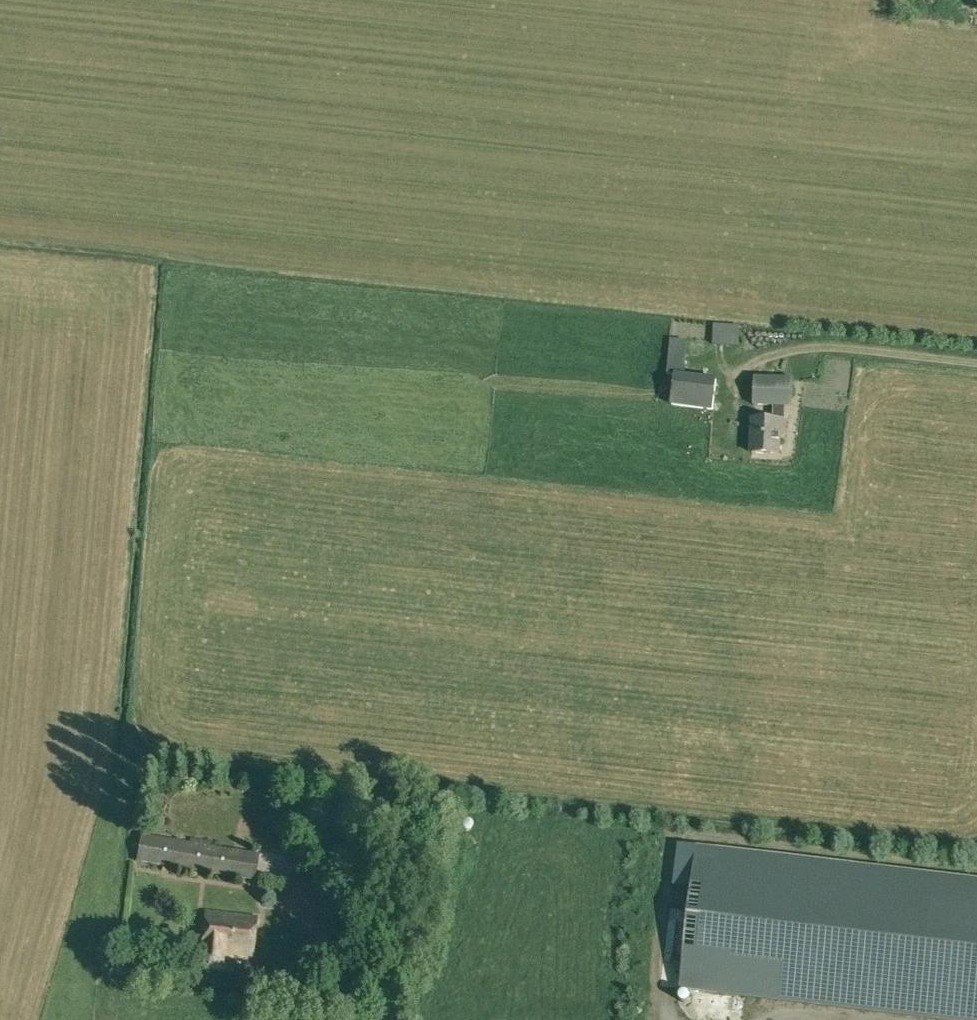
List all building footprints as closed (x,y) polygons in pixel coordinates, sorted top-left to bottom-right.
[(738,339),(739,326),(714,323),(713,327),(712,344),(738,346),(738,339)] [(717,378),(684,373),(686,359),(685,359),(687,341),(671,339),(667,374),(674,375),(670,405),(712,411),(717,378)] [(773,406),(773,416),(784,417),(785,407),(791,407),(793,378),(787,378),(786,378),(753,377),(752,405),(773,406)] [(784,417),(773,416),(772,420),(753,419),(751,453),(778,455),(779,437),(784,437),(785,421),(784,421),(784,417)] [(135,862),(254,881),(259,854),(210,846),(211,842),(189,838),(189,842),(140,834),(135,862)] [(677,989),(939,1019),(976,1019),(976,878),(694,845),(677,989)] [(252,957),(256,917),(205,911),(200,949),(201,949),(199,965),(221,967),(223,953),(252,957)]
